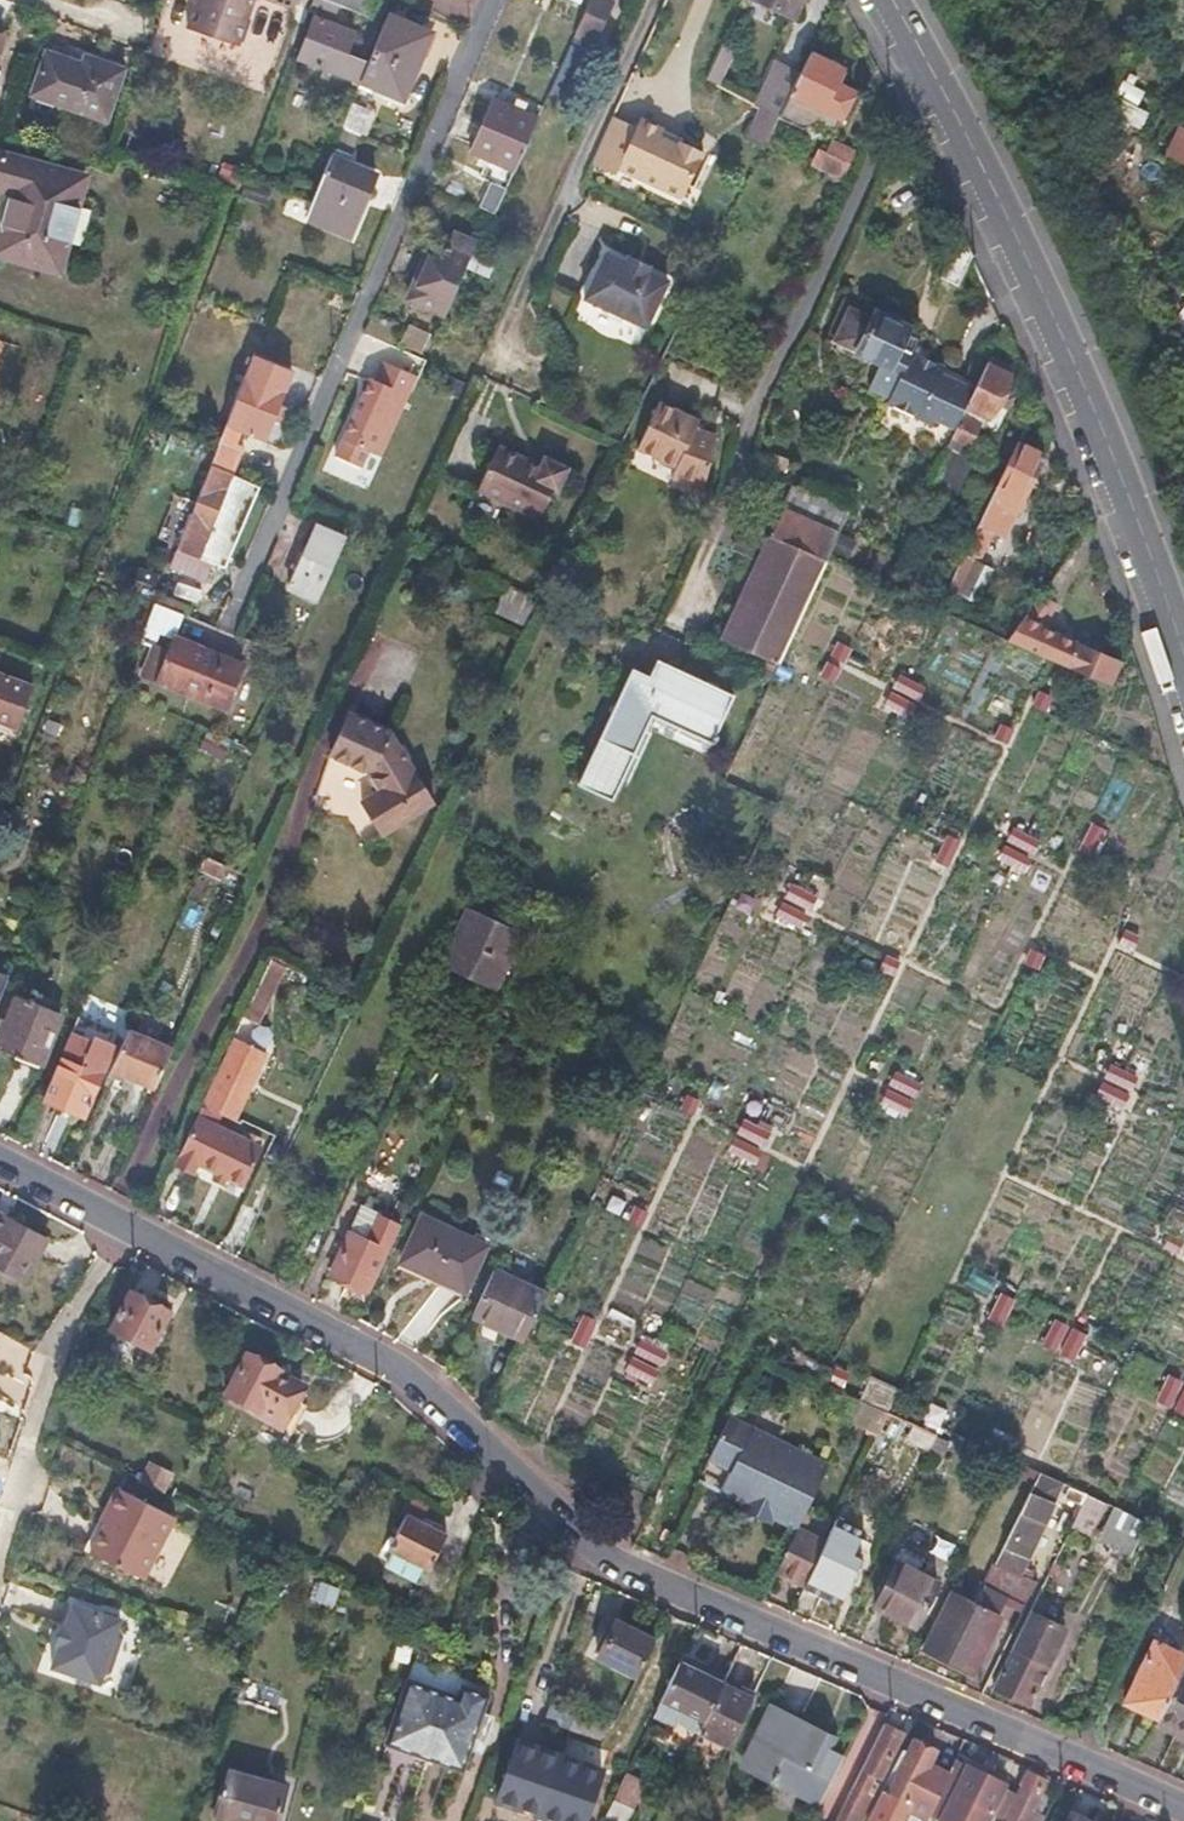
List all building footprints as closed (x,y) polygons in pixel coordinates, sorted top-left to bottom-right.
[(194,4),(185,29),(207,37),(229,44),(244,0),(196,0),(194,4)] [(329,0),(314,0),(312,4),(336,14),(339,5),(329,0)] [(339,5),(369,19),(377,0),(329,0),(339,5)] [(584,8),(596,13),(602,0),(588,0),(584,8)] [(793,17),(801,0),(758,0),(793,17)] [(584,8),(579,19),(574,31),(593,39),(603,16),(596,13),(584,8)] [(355,33),(309,13),(293,55),(357,83),(365,64),(346,56),(355,33)] [(428,34),(387,16),(367,64),(365,64),(357,83),(399,101),(414,67),(428,34)] [(65,60),(48,54),(34,96),(105,120),(121,71),(86,58),(83,66),(65,60)] [(808,54),(797,77),(776,120),(799,131),(816,126),(832,133),(838,119),(852,91),(835,83),(841,71),(808,54)] [(797,77),(772,66),(754,104),(767,110),(752,141),(763,146),(776,120),(797,77)] [(536,116),(492,97),(482,123),(470,151),(512,169),(536,116)] [(365,113),(348,107),(340,127),(357,134),(365,113)] [(614,118),(592,167),(614,174),(617,168),(680,198),(700,154),(678,142),(677,142),(675,147),(656,138),(660,130),(638,119),(634,127),(614,118)] [(357,134),(340,127),(310,202),(305,217),(348,233),(360,203),(372,172),(345,162),(357,134)] [(1163,156),(1183,166),(1183,133),(1176,129),(1163,156)] [(660,130),(656,138),(675,147),(677,142),(678,142),(680,139),(660,130)] [(823,152),(815,147),(807,165),(840,181),(854,152),(829,140),(823,152)] [(11,195),(0,238),(0,259),(58,274),(82,178),(0,156),(0,193),(11,195)] [(499,196),(485,190),(477,208),(488,213),(490,214),(499,196)] [(448,246),(430,238),(416,268),(403,299),(442,316),(475,242),(455,232),(448,246)] [(621,263),(601,254),(579,300),(642,329),(664,284),(644,274),(647,269),(624,258),(621,263)] [(870,318),(847,307),(831,343),(878,366),(867,389),(888,399),(885,405),(930,426),(933,420),(954,430),(972,390),(937,374),(941,367),(908,352),(916,336),(905,332),(907,327),(873,311),(870,318)] [(428,335),(412,328),(404,344),(420,352),(428,335)] [(293,371),(251,355),(208,463),(228,472),(241,443),(234,439),(239,427),(266,438),(280,403),(293,371)] [(1004,366),(986,358),(972,390),(954,430),(950,437),(972,448),(981,427),(983,428),(994,404),(1003,409),(1008,397),(999,392),(1007,376),(1000,372),(1004,366)] [(381,455),(415,376),(382,362),(374,380),(369,378),(333,456),(358,467),(366,448),(381,455)] [(698,419),(658,399),(636,447),(674,466),(671,481),(705,489),(717,435),(695,424),(698,419)] [(972,448),(950,437),(906,535),(928,546),(972,448)] [(1040,455),(1015,443),(960,558),(974,564),(999,513),(1011,518),(1040,455)] [(535,466),(493,446),(472,490),(534,520),(548,492),(552,494),(564,470),(539,458),(535,466)] [(228,472),(208,463),(160,585),(193,598),(201,579),(214,585),(224,559),(239,524),(255,484),(228,472)] [(794,487),(782,511),(837,536),(848,512),(794,487)] [(837,536),(782,511),(722,637),(776,664),(824,562),(837,536)] [(343,541),(315,528),(303,557),(290,587),(317,599),(343,541)] [(974,564),(960,558),(944,591),(974,605),(990,571),(974,564)] [(1043,590),(1007,638),(1108,680),(1120,655),(1042,621),(1060,597),(1043,590)] [(149,643),(166,650),(171,635),(180,614),(153,603),(139,639),(149,643)] [(206,649),(171,635),(166,650),(153,682),(222,709),(240,663),(206,649)] [(855,648),(841,641),(833,656),(847,663),(855,648)] [(153,682),(166,650),(149,643),(148,643),(135,674),(153,682)] [(646,678),(630,671),(576,785),(593,793),(609,801),(650,719),(707,745),(730,696),(654,661),(646,678)] [(844,669),(830,662),(823,676),(837,683),(844,669)] [(0,674),(0,718),(2,718),(1,721),(18,728),(33,686),(5,676),(0,674)] [(926,686),(899,674),(893,687),(920,699),(926,686)] [(1054,697),(1040,690),(1032,705),(1046,712),(1054,697)] [(917,705),(890,693),(884,705),(911,718),(917,705)] [(375,790),(359,801),(368,817),(379,835),(429,804),(384,732),(343,714),(326,755),(365,774),(375,790)] [(1017,730),(1003,723),(996,737),(1010,744),(1017,730)] [(1109,827),(1097,822),(1084,849),(1096,855),(1109,827)] [(1041,842),(1014,829),(1008,842),(1036,854),(1041,842)] [(963,840),(951,834),(938,861),(950,867),(963,840)] [(1031,859),(1004,847),(998,859),(1025,872),(1031,859)] [(818,896),(791,883),(785,896),(812,909),(818,896)] [(808,914),(780,902),(775,914),(802,927),(808,914)] [(517,932),(463,907),(438,965),(464,976),(491,988),(517,932)] [(1046,955),(1032,948),(1025,963),(1039,970),(1046,955)] [(902,962),(888,955),(880,969),(895,976),(902,962)] [(260,1019),(286,963),(271,956),(245,1012),(260,1019)] [(13,998),(0,1032),(0,1054),(13,1060),(34,1068),(56,1016),(13,998)] [(168,1050),(127,1032),(111,1065),(110,1070),(130,1079),(150,1088),(168,1050)] [(66,1033),(38,1099),(59,1108),(80,1116),(108,1051),(66,1033)] [(266,1052),(231,1035),(198,1104),(206,1108),(233,1121),(266,1052)] [(1139,1077),(1111,1064),(1106,1077),(1133,1089),(1139,1077)] [(922,1084),(895,1071),(889,1084),(916,1096),(922,1084)] [(1131,1094),(1104,1082),(1098,1095),(1125,1107),(1131,1094)] [(915,1102),(888,1089),(882,1102),(909,1115),(915,1102)] [(702,1102),(688,1095),(681,1110),(695,1117),(702,1102)] [(206,1108),(198,1104),(192,1118),(200,1121),(206,1108)] [(200,1121),(192,1118),(169,1165),(180,1171),(192,1176),(198,1163),(242,1184),(258,1149),(200,1121)] [(771,1132),(744,1120),(738,1133),(765,1145),(771,1132)] [(762,1151),(735,1138),(729,1151),(756,1164),(762,1151)] [(399,1226),(358,1208),(327,1275),(336,1280),(349,1285),(349,1292),(360,1296),(381,1249),(387,1251),(399,1226)] [(20,1283),(46,1236),(25,1225),(0,1212),(0,1272),(20,1283)] [(483,1248),(421,1216),(398,1263),(429,1279),(461,1294),(483,1248)] [(545,1294),(493,1269),(471,1316),(483,1321),(495,1327),(499,1318),(528,1331),(545,1294)] [(126,1302),(112,1295),(94,1323),(109,1330),(108,1332),(146,1352),(167,1312),(149,1302),(130,1293),(126,1302)] [(1016,1300),(1004,1294),(991,1321),(1003,1327),(1016,1300)] [(599,1320),(587,1314),(574,1342),(586,1347),(599,1320)] [(1070,1324),(1058,1318),(1045,1346),(1057,1351),(1070,1324)] [(1088,1333),(1076,1327),(1063,1355),(1075,1360),(1088,1333)] [(667,1353),(640,1341),(634,1354),(661,1366),(667,1353)] [(262,1363),(245,1354),(223,1395),(256,1413),(254,1418),(280,1432),(301,1392),(275,1379),(279,1372),(262,1363)] [(659,1371),(632,1359),(626,1371),(653,1384),(659,1371)] [(1172,1375),(1159,1402),(1171,1408),(1183,1381),(1172,1375)] [(883,1411),(856,1399),(846,1419),(874,1432),(875,1428),(883,1411)] [(883,1411),(875,1428),(927,1452),(935,1435),(883,1411)] [(825,1463),(755,1428),(728,1414),(708,1458),(730,1469),(720,1491),(760,1508),(794,1529),(825,1463)] [(166,1476),(142,1465),(134,1482),(155,1493),(157,1494),(166,1476)] [(1035,1582),(1020,1575),(1041,1530),(1062,1484),(1043,1476),(1002,1566),(992,1562),(982,1583),(1024,1606),(1035,1582)] [(168,1516),(151,1508),(111,1488),(102,1506),(94,1522),(101,1525),(87,1553),(138,1578),(168,1516)] [(1095,1530),(1103,1496),(1084,1491),(1076,1526),(1095,1530)] [(1146,1523),(1113,1507),(1099,1540),(1131,1555),(1146,1523)] [(425,1528),(402,1518),(387,1552),(432,1574),(448,1539),(425,1528)] [(833,1518),(822,1542),(801,1588),(818,1596),(838,1605),(859,1560),(849,1555),(860,1531),(833,1518)] [(822,1542),(794,1529),(772,1574),(787,1581),(801,1588),(822,1542)] [(933,1583),(892,1563),(871,1606),(892,1615),(913,1625),(933,1583)] [(954,1610),(942,1604),(922,1647),(946,1658),(969,1669),(994,1616),(959,1599),(954,1610)] [(49,1665),(98,1681),(99,1681),(102,1672),(109,1668),(120,1636),(117,1628),(120,1618),(70,1602),(63,1623),(60,1623),(54,1642),(56,1643),(49,1665)] [(1062,1629),(1029,1612),(992,1687),(1009,1695),(1026,1704),(1062,1629)] [(632,1630),(612,1620),(595,1655),(634,1676),(652,1640),(632,1630)] [(1154,1643),(1125,1703),(1141,1711),(1158,1719),(1178,1676),(1183,1664),(1183,1657),(1154,1643)] [(700,1672),(680,1663),(664,1697),(704,1716),(719,1684),(721,1681),(700,1672)] [(1178,1676),(1158,1719),(1154,1726),(1175,1736),(1183,1740),(1183,1679),(1178,1676)] [(387,1743),(432,1759),(462,1770),(488,1697),(475,1693),(462,1688),(458,1700),(409,1683),(387,1743)] [(734,1690),(719,1684),(704,1716),(697,1730),(726,1743),(749,1697),(734,1690)] [(704,1716),(664,1697),(655,1717),(673,1726),(676,1720),(697,1730),(704,1716)] [(744,1741),(755,1746),(746,1764),(816,1798),(839,1750),(828,1744),(833,1734),(799,1717),(764,1700),(744,1741)] [(882,1723),(834,1820),(855,1820),(871,1790),(875,1780),(870,1777),(872,1773),(878,1776),(900,1731),(891,1727),(882,1723)] [(935,1748),(923,1743),(912,1737),(905,1750),(900,1748),(867,1815),(878,1820),(896,1820),(897,1819),(908,1817),(913,1806),(927,1813),(932,1803),(954,1758),(935,1748)] [(554,1756),(514,1742),(493,1796),(560,1820),(575,1820),(594,1771),(574,1763),(554,1756)] [(966,1765),(943,1808),(932,1803),(927,1813),(923,1820),(984,1820),(986,1817),(993,1820),(999,1820),(1014,1791),(1002,1785),(1003,1783),(985,1774),(966,1765)] [(229,1768),(215,1816),(229,1820),(275,1820),(286,1787),(229,1768)] [(1026,1773),(1003,1820),(1037,1820),(1040,1815),(1029,1809),(1043,1781),(1034,1777),(1026,1773)] [(627,1775),(606,1818),(611,1820),(629,1820),(646,1785),(627,1775)] [(1070,1813),(1066,1820),(1087,1820),(1070,1813)]
